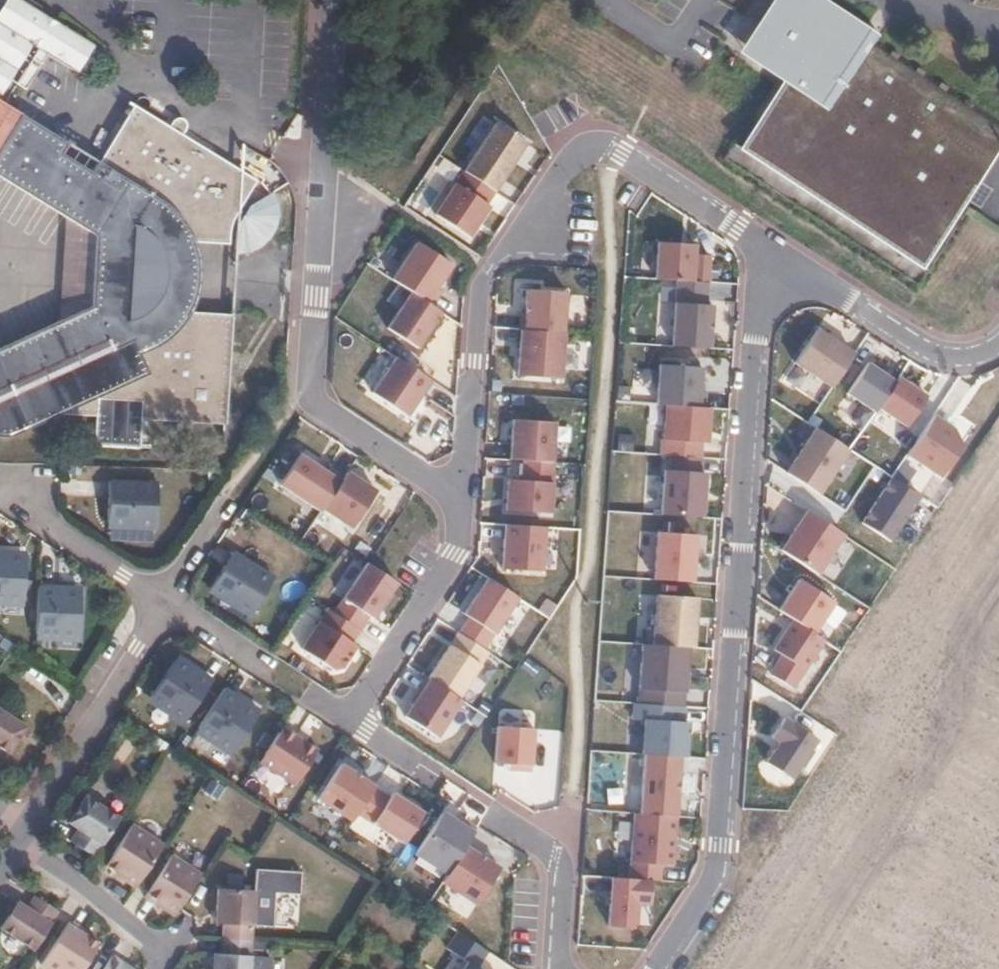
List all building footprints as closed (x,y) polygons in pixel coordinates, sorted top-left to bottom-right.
[(39,0),(13,0),(12,2),(1,2),(2,18),(0,21),(0,97),(2,98),(38,44),(55,17),(44,10),(47,5),(39,0)] [(998,149),(998,114),(881,37),(879,36),(828,0),(768,0),(738,48),(787,77),(743,146),(923,263),(998,149)] [(63,22),(55,17),(38,44),(46,49),(63,22)] [(100,45),(63,22),(46,49),(41,58),(49,62),(54,54),(82,72),(89,62),(99,63),(100,45)] [(45,69),(36,63),(23,84),(32,89),(45,69)] [(73,219),(99,235),(96,307),(65,321),(0,351),(0,436),(9,436),(25,431),(68,414),(100,416),(103,372),(115,371),(115,366),(133,367),(134,360),(146,360),(142,419),(146,419),(156,420),(229,424),(237,315),(197,311),(169,309),(175,286),(176,268),(173,240),(201,241),(233,242),(235,230),(238,218),(250,198),(262,180),(139,107),(98,173),(68,155),(75,143),(2,98),(0,97),(0,173),(73,219)] [(528,139),(495,117),(464,166),(496,188),(516,157),(528,139)] [(458,177),(453,175),(432,209),(470,231),(483,212),(491,201),(487,198),(496,188),(464,166),(458,177)] [(96,307),(99,235),(73,219),(65,321),(96,307)] [(696,239),(657,237),(656,273),(694,276),(696,252),(696,239)] [(207,286),(208,274),(208,264),(205,251),(201,241),(173,240),(176,268),(175,286),(169,309),(197,311),(199,307),(204,296),(207,286)] [(447,276),(456,263),(425,243),(400,280),(419,293),(435,304),(445,289),(440,286),(447,276)] [(711,252),(696,252),(694,276),(709,277),(711,252)] [(567,330),(570,289),(530,286),(529,294),(529,301),(531,301),(530,311),(523,310),(522,327),(524,327),(567,330)] [(446,311),(435,304),(419,293),(396,329),(422,346),(434,328),(446,311)] [(674,298),(671,341),(711,343),(712,322),(713,301),(674,298)] [(833,381),(853,348),(817,325),(796,359),(833,381)] [(563,375),(567,330),(524,327),(522,349),(520,373),(563,375)] [(420,392),(431,376),(395,352),(372,388),(407,412),(420,392)] [(897,375),(869,357),(848,389),(877,408),(880,403),(897,375)] [(664,401),(700,403),(702,363),(660,359),(655,401),(664,401)] [(142,419),(146,360),(134,360),(133,367),(115,366),(115,371),(103,372),(100,416),(98,445),(144,448),(146,419),(142,419)] [(913,380),(900,371),(897,375),(880,403),(907,421),(929,390),(913,380)] [(662,434),(708,438),(710,404),(700,403),(664,401),(662,434)] [(947,418),(934,410),(908,449),(940,472),(963,439),(955,423),(947,418)] [(556,460),(558,419),(515,417),(514,433),(513,457),(527,458),(556,460)] [(848,445),(816,423),(787,467),(819,489),(848,445)] [(356,524),(379,488),(363,477),(350,469),(348,473),(335,464),(331,469),(317,459),(304,451),(284,481),(324,508),(326,505),(356,524)] [(556,460),(527,458),(526,478),(512,477),(510,508),(554,510),(557,460),(556,460)] [(663,466),(661,511),(704,512),(705,492),(707,469),(663,466)] [(921,497),(892,478),(863,523),(892,541),(921,497)] [(160,527),(162,486),(122,484),(121,500),(113,500),(112,525),(160,527)] [(121,500),(122,484),(114,484),(113,500),(121,500)] [(795,529),(781,551),(819,574),(843,537),(806,513),(795,529)] [(549,524),(510,522),(509,542),(507,566),(547,569),(549,524)] [(697,534),(656,531),(653,580),(693,583),(695,554),(697,534)] [(0,552),(0,600),(26,602),(29,558),(20,558),(20,553),(0,552)] [(241,557),(235,553),(227,566),(233,570),(241,557)] [(276,578),(241,557),(233,570),(227,566),(213,588),(254,614),(276,578)] [(392,597),(402,582),(371,561),(347,598),(379,617),(392,597)] [(835,597),(799,574),(790,588),(779,605),(816,628),(835,597)] [(488,647),(522,595),(491,576),(479,595),(467,612),(472,615),(462,630),(488,647)] [(75,588),(42,586),(40,634),(81,636),(83,593),(75,592),(75,588)] [(698,592),(656,590),(652,646),(687,647),(693,648),(696,618),(698,592)] [(824,636),(795,616),(782,634),(774,647),(785,653),(806,667),(824,636)] [(351,657),(359,645),(322,621),(304,648),(336,669),(344,668),(351,657)] [(488,647),(462,630),(461,630),(445,656),(432,677),(463,697),(493,650),(488,647)] [(652,646),(642,645),(639,701),(684,704),(686,666),(687,647),(652,646)] [(806,667),(785,653),(772,673),(794,688),(806,667)] [(186,662),(179,657),(177,662),(184,666),(186,662)] [(198,669),(186,662),(184,666),(177,662),(153,698),(187,721),(214,680),(198,669)] [(65,709),(75,695),(30,663),(20,678),(65,709)] [(463,697),(432,677),(431,676),(422,690),(425,692),(418,703),(410,715),(441,736),(466,699),(463,697)] [(236,694),(227,688),(200,729),(235,752),(258,715),(251,711),(254,706),(236,694)] [(642,715),(685,717),(686,704),(684,704),(639,701),(634,701),(633,715),(642,715)] [(13,752),(30,724),(0,705),(0,744),(13,752)] [(261,711),(254,706),(251,711),(258,715),(261,711)] [(685,717),(644,716),(641,751),(644,751),(683,753),(686,754),(687,740),(688,718),(685,717)] [(821,739),(786,717),(772,738),(781,743),(768,762),(795,779),(821,739)] [(535,725),(497,722),(495,759),(533,762),(535,725)] [(296,784),(319,748),(284,726),(261,761),(296,784)] [(644,751),(641,812),(677,814),(683,753),(644,751)] [(356,819),(378,784),(360,773),(345,763),(322,798),(356,819)] [(408,842),(428,811),(409,799),(397,791),(377,822),(408,842)] [(124,816),(89,794),(72,821),(82,827),(74,840),(99,855),(124,816)] [(452,813),(443,808),(414,851),(446,872),(467,843),(476,829),(452,813)] [(641,812),(633,812),(630,859),(633,860),(661,862),(674,863),(675,840),(677,814),(641,812)] [(124,876),(139,885),(167,842),(132,821),(107,861),(126,872),(124,876)] [(481,851),(467,843),(446,872),(441,880),(477,902),(501,863),(481,851)] [(206,870),(174,851),(146,895),(178,914),(206,870)] [(633,860),(632,876),(651,877),(661,878),(661,862),(633,860)] [(632,876),(611,873),(610,896),(608,922),(637,924),(639,901),(650,902),(651,877),(632,876)] [(224,938),(254,939),(256,889),(218,889),(217,925),(225,925),(224,938)] [(62,911),(36,894),(29,905),(21,901),(3,928),(38,950),(62,911)] [(85,928),(86,925),(73,917),(45,960),(58,968),(85,968),(104,940),(85,928)] [(481,964),(490,951),(457,930),(445,947),(456,954),(446,968),(489,968),(481,964)] [(224,938),(223,952),(215,953),(214,968),(253,968),(254,939),(224,938)] [(115,952),(104,968),(144,968),(115,952)]
